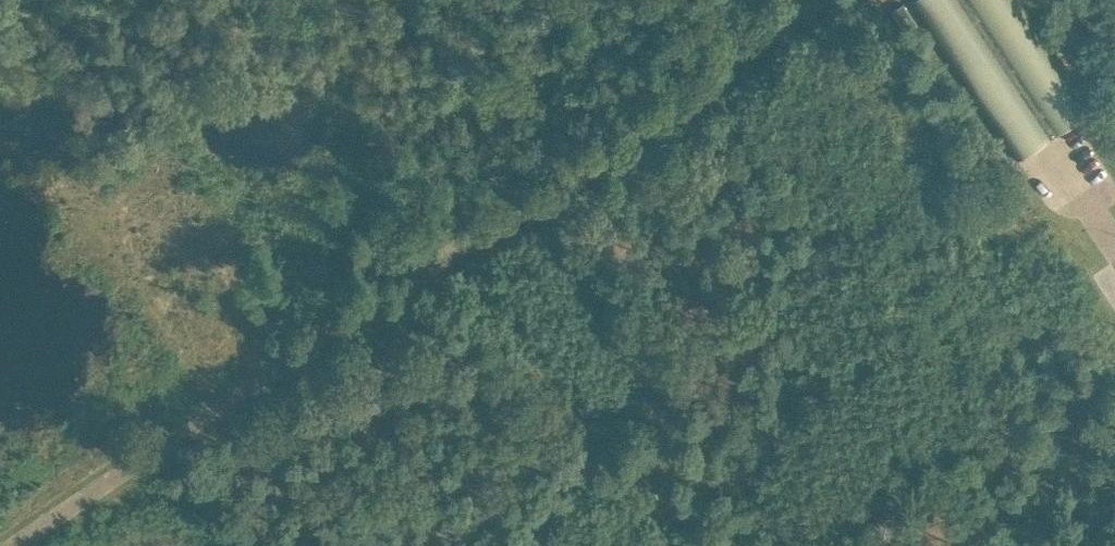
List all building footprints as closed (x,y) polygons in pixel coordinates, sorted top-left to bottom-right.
[(893,10),(908,33),(919,25),(904,3),(893,10)] [(988,149),(1001,168),(1011,162),(998,143),(988,149)] [(376,356),(387,372),(398,365),(387,349),(376,356)]
